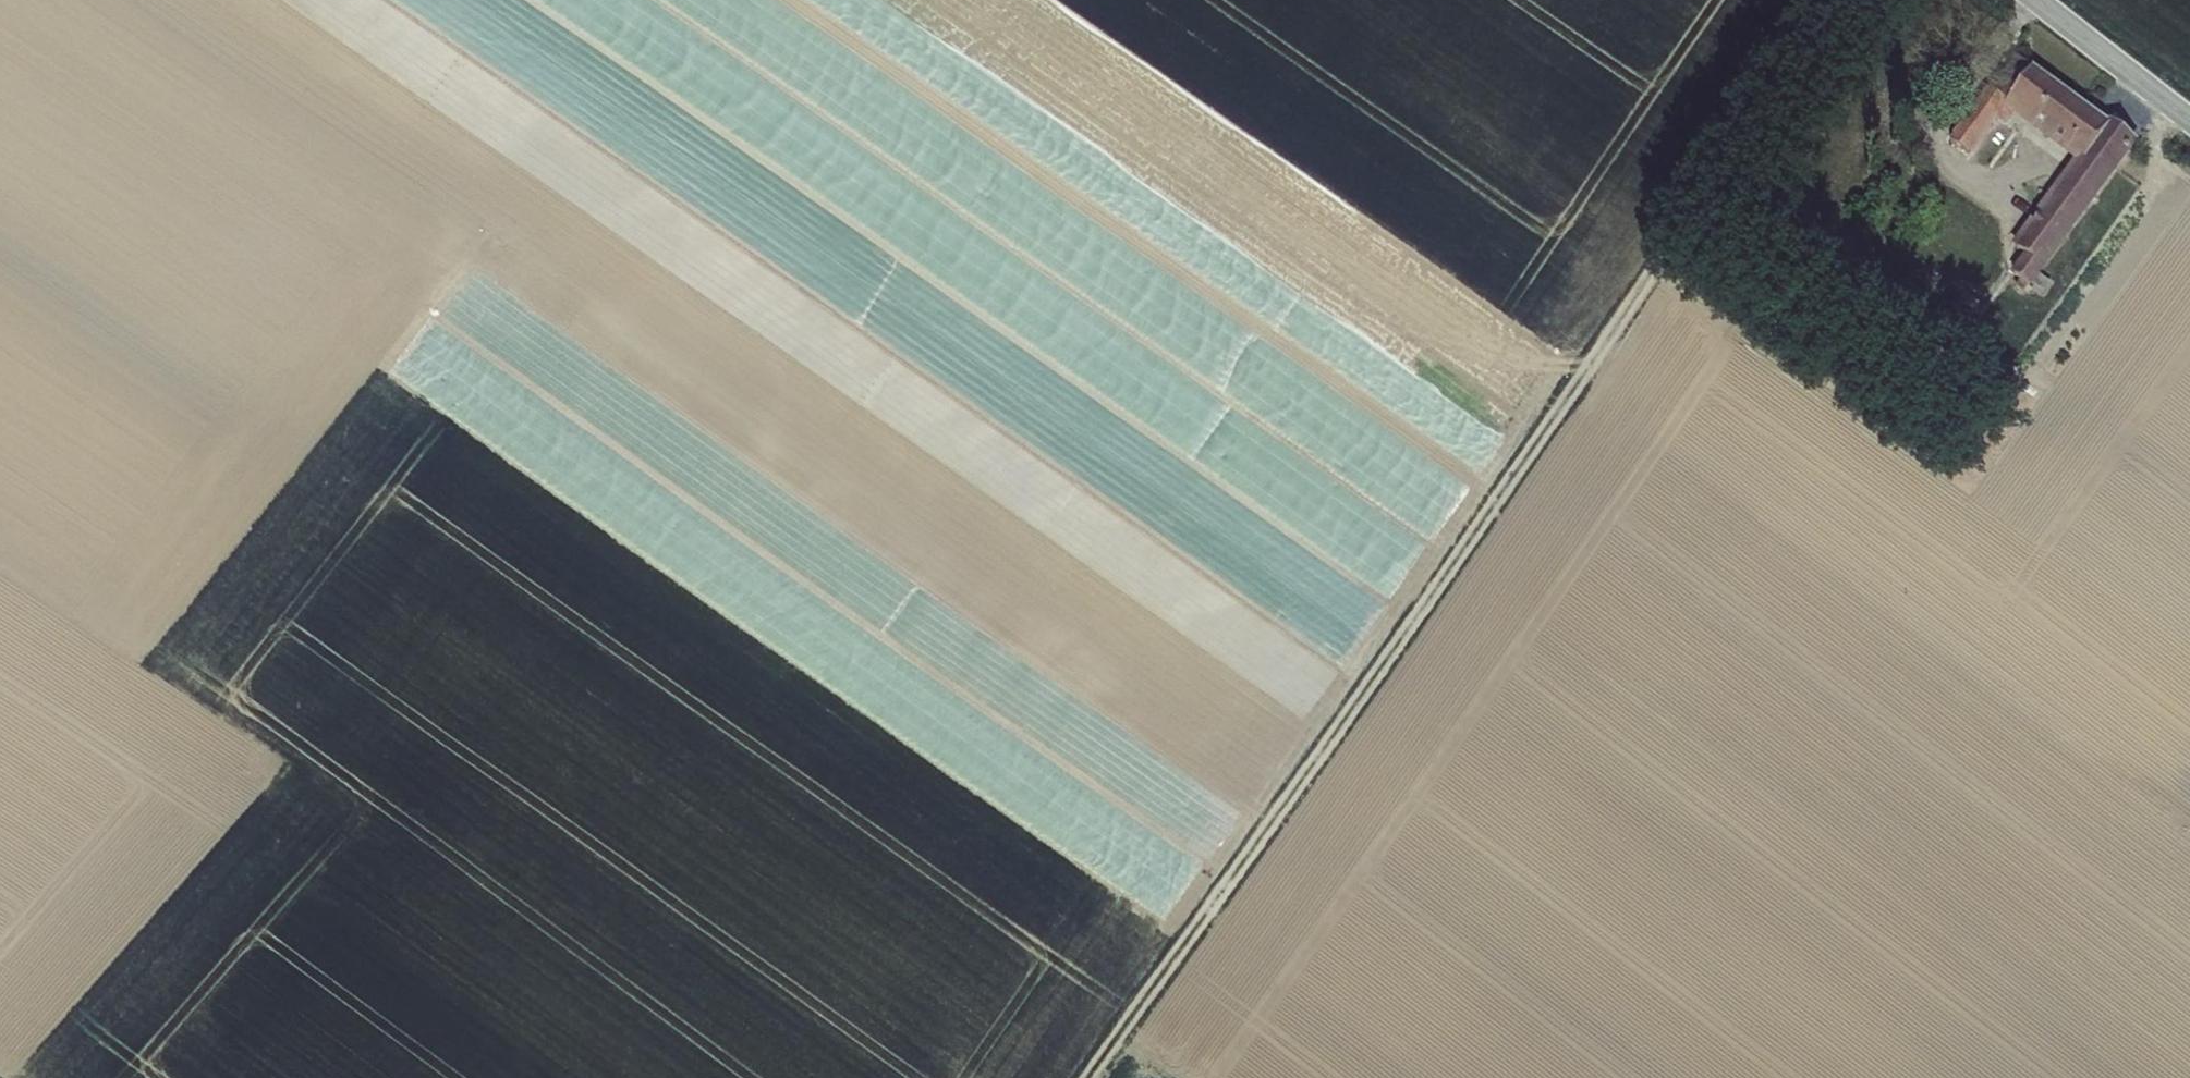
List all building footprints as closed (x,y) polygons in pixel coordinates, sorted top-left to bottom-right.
[(1978,88),(1999,102),(2027,61),(2007,46),(1978,88)] [(2012,274),(2028,285),(2133,138),(2027,61),(1999,102),(2073,159),(2011,244),(2026,255),(2012,274)] [(1963,149),(1999,102),(1978,88),(1943,136),(1963,149)]
